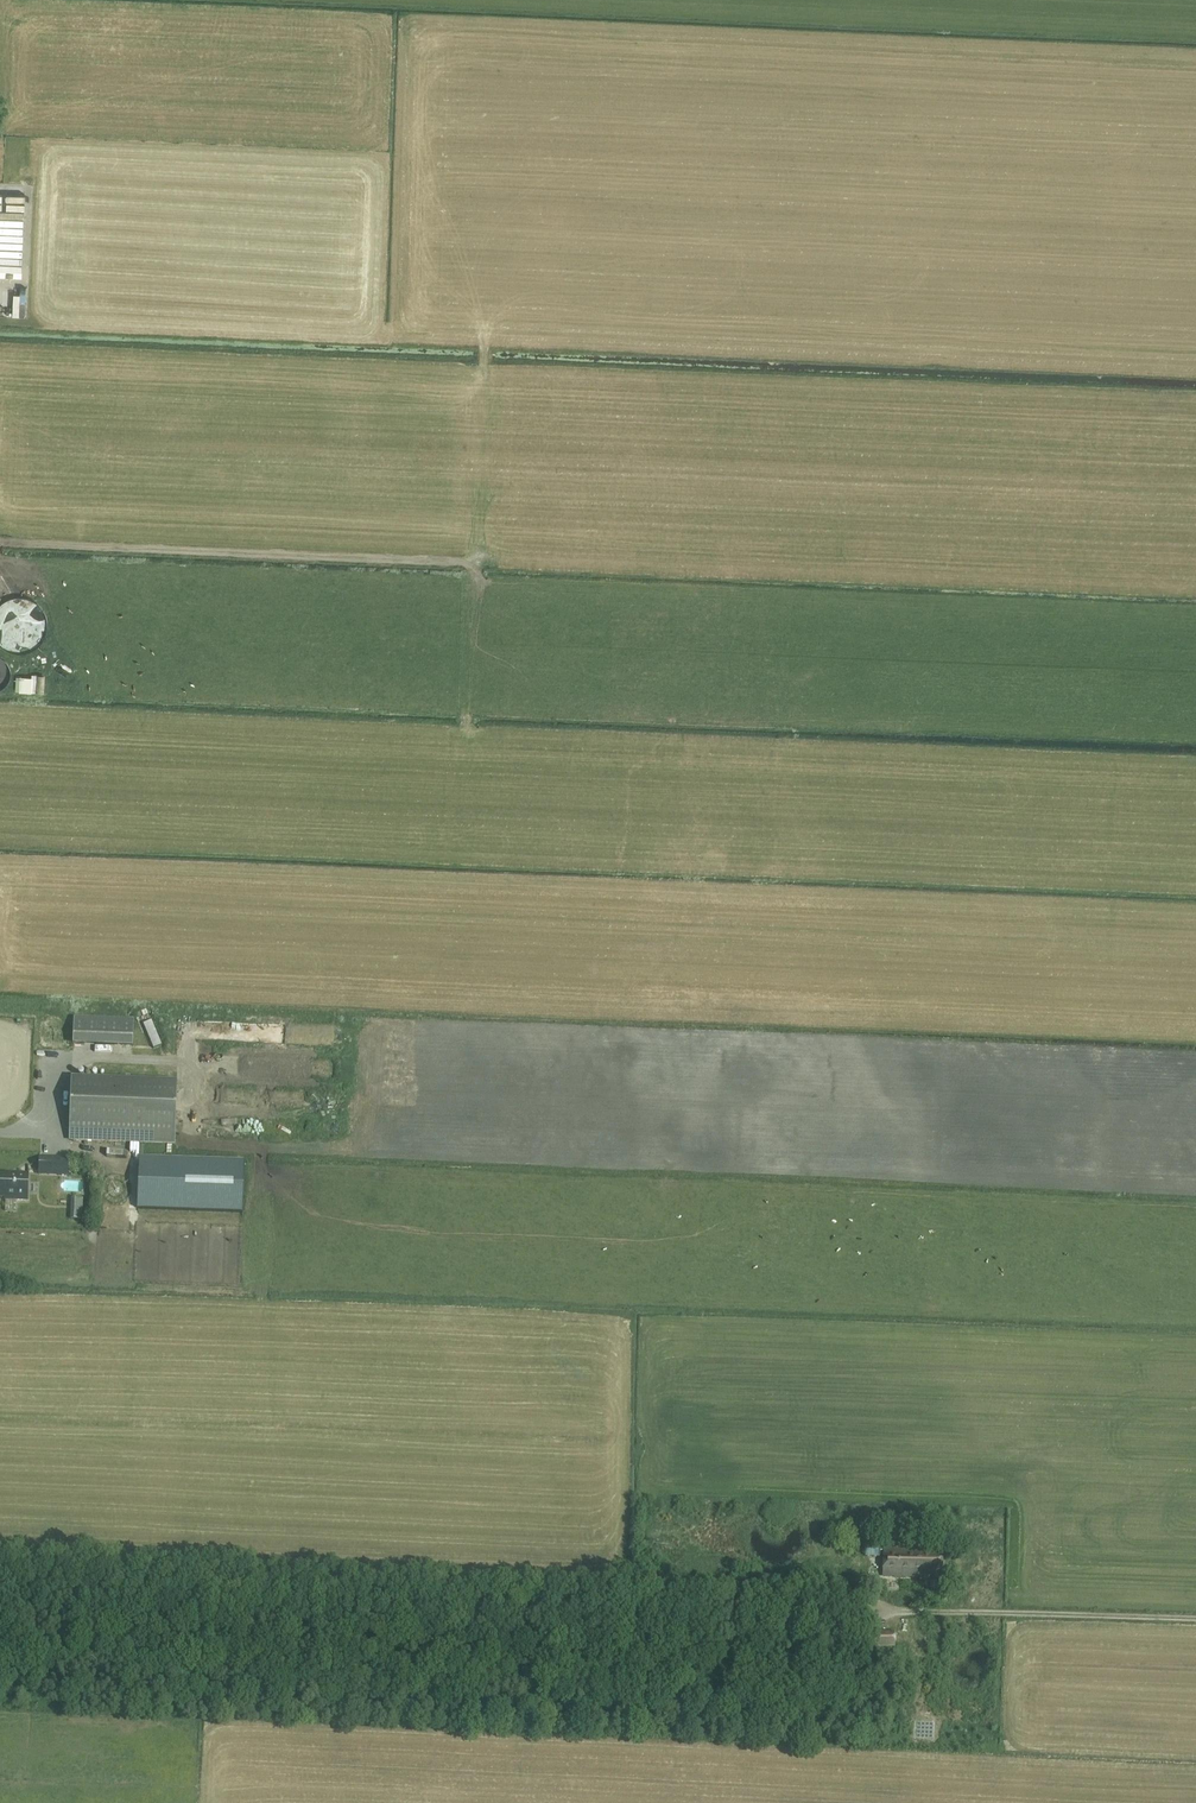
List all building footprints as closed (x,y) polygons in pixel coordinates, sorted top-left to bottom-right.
[(38,672),(20,672),(20,691),(38,691),(38,672)] [(72,1039),(132,1039),(132,1016),(72,1016),(72,1039)] [(183,1019),(187,1031),(194,1029),(190,1017),(183,1019)] [(54,1052),(45,1052),(45,1060),(54,1060),(54,1052)] [(175,1143),(177,1084),(72,1080),(70,1139),(175,1143)] [(233,1083),(231,1094),(240,1095),(242,1085),(233,1083)] [(68,1176),(69,1169),(74,1170),(74,1165),(69,1165),(69,1158),(40,1157),(39,1166),(51,1166),(51,1171),(59,1172),(59,1175),(68,1176)] [(242,1212),(244,1162),(140,1158),(138,1208),(242,1212)] [(5,1199),(27,1200),(28,1174),(5,1173),(5,1175),(0,1175),(0,1197),(5,1198),(5,1199)] [(930,1575),(941,1575),(942,1551),(884,1549),(883,1575),(930,1577),(930,1575)]
